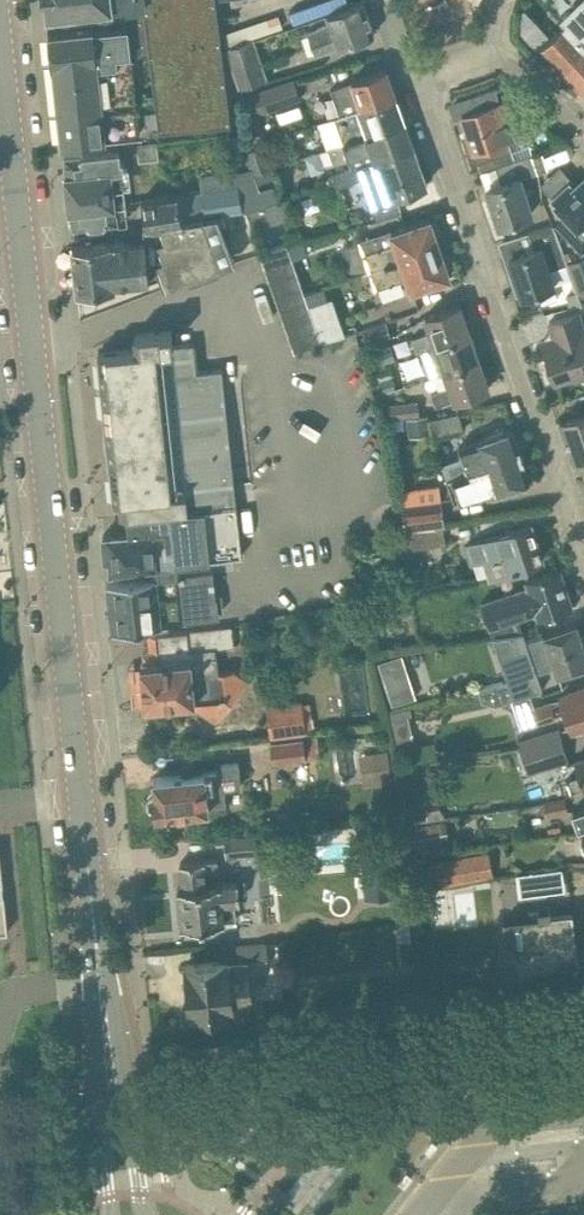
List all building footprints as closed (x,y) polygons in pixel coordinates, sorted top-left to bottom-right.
[(48,14),(95,9),(94,0),(47,0),(48,14)] [(95,9),(137,4),(143,4),(143,0),(94,0),(95,9)] [(143,4),(137,4),(138,10),(127,11),(128,24),(132,23),(132,25),(137,24),(140,53),(151,52),(160,130),(231,122),(216,0),(143,0),(143,4)] [(332,23),(310,30),(318,53),(375,33),(364,0),(329,12),(332,23)] [(583,48),(583,0),(581,0),(563,17),(566,21),(541,44),(564,68),(583,48)] [(85,28),(89,55),(135,51),(132,25),(132,23),(128,24),(94,28),(94,27),(85,28)] [(50,32),(53,60),(89,55),(85,28),(50,32)] [(267,79),(254,39),(228,48),(241,88),(267,79)] [(564,68),(583,89),(583,48),(564,68)] [(92,83),(138,77),(135,51),(89,55),(92,83)] [(89,55),(53,60),(56,87),(92,83),(89,55)] [(361,109),(398,97),(387,67),(386,68),(351,81),(352,82),(333,89),(342,114),(335,116),(336,118),(361,109)] [(56,87),(60,115),(140,105),(138,77),(92,83),(56,87)] [(253,94),(254,96),(260,113),(301,98),(295,80),(253,94)] [(464,113),(470,133),(465,135),(472,159),(478,157),(482,169),(516,158),(510,139),(520,136),(509,99),(501,101),(496,87),(473,94),(478,109),(464,113)] [(361,109),(336,118),(344,142),(344,143),(406,121),(398,97),(361,109)] [(143,134),(140,105),(60,115),(63,142),(143,134)] [(348,158),(352,169),(352,170),(381,159),(415,146),(406,121),(344,143),(344,142),(330,147),(335,163),(348,158)] [(140,161),(160,158),(158,142),(137,145),(140,161)] [(241,172),(242,180),(274,168),(266,144),(245,151),(249,169),(241,170),(241,172)] [(352,170),(352,169),(329,177),(330,182),(331,182),(333,187),(362,177),(374,210),(398,202),(395,195),(428,183),(415,146),(381,159),(352,170)] [(130,216),(127,186),(126,184),(129,184),(127,159),(124,160),(122,149),(66,155),(68,172),(65,172),(68,192),(70,208),(69,208),(71,224),(74,224),(74,226),(126,219),(130,216)] [(534,154),(539,171),(547,169),(542,151),(534,154)] [(488,187),(499,223),(533,212),(521,179),(540,173),(539,171),(534,154),(516,159),(516,158),(482,169),(482,170),(496,166),(496,167),(499,166),(504,181),(488,187)] [(277,176),(274,168),(242,180),(248,209),(279,197),(275,185),(261,190),(258,183),(277,176)] [(248,211),(248,209),(242,180),(241,172),(241,170),(234,171),(201,175),(203,191),(179,194),(144,198),(147,224),(144,224),(144,227),(131,228),(131,230),(157,226),(214,217),(213,215),(219,215),(244,211),(244,209),(248,211)] [(574,186),(571,188),(567,183),(553,196),(568,213),(556,224),(582,252),(583,250),(583,177),(574,186)] [(280,200),(279,197),(248,209),(248,211),(253,227),(267,222),(261,207),(280,200)] [(167,257),(166,257),(159,260),(163,271),(168,287),(236,260),(219,215),(213,215),(214,217),(157,226),(167,257)] [(371,270),(441,247),(436,232),(439,231),(436,221),(433,222),(431,218),(392,231),(396,242),(365,253),(371,270)] [(569,263),(556,222),(530,231),(536,249),(510,257),(516,275),(512,277),(518,294),(522,292),(523,295),(556,284),(551,269),(569,263)] [(73,245),(75,267),(166,257),(167,257),(157,226),(131,230),(132,239),(73,245)] [(261,252),(266,267),(293,257),(288,243),(261,252)] [(441,247),(371,270),(377,288),(408,277),(412,289),(451,275),(450,271),(453,270),(449,259),(446,260),(441,247)] [(583,290),(583,256),(568,261),(569,263),(574,278),(578,291),(578,292),(583,290)] [(144,278),(163,271),(159,260),(166,257),(75,267),(78,289),(116,285),(128,283),(127,281),(144,278)] [(298,271),(293,257),(266,267),(271,281),(298,271)] [(276,295),(303,286),(298,271),(271,281),(276,295)] [(306,294),(303,286),(276,295),(281,309),(308,300),(306,294)] [(306,294),(308,300),(310,305),(330,298),(326,286),(306,294)] [(571,307),(582,303),(579,295),(578,291),(567,294),(571,307)] [(281,309),(286,324),(313,314),(310,305),(308,300),(281,309)] [(417,350),(471,331),(461,303),(426,315),(432,331),(413,338),(417,350)] [(546,348),(556,380),(583,372),(583,319),(582,312),(550,321),(555,336),(543,340),(546,348)] [(317,326),(313,314),(286,324),(291,338),(318,328),(317,326)] [(318,328),(323,343),(336,339),(342,338),(335,319),(317,326),(318,328)] [(369,344),(378,341),(392,336),(387,322),(364,330),(369,344)] [(296,352),(323,343),(318,328),(291,338),(296,352)] [(175,384),(189,509),(237,504),(223,368),(198,370),(196,357),(187,358),(185,344),(193,343),(193,344),(195,344),(195,342),(174,344),(172,329),(136,333),(137,348),(100,352),(100,354),(99,354),(99,356),(101,356),(104,392),(175,384)] [(432,376),(446,371),(480,359),(471,331),(417,350),(417,351),(423,349),(432,376)] [(381,362),(397,357),(393,345),(377,350),(381,362)] [(446,371),(451,386),(433,392),(437,405),(456,399),(490,387),(480,359),(446,371)] [(380,377),(386,393),(407,385),(402,372),(393,375),(392,372),(380,377)] [(122,516),(128,516),(189,509),(175,384),(104,392),(106,407),(105,408),(105,410),(106,410),(106,411),(105,411),(106,414),(107,414),(112,465),(111,465),(111,467),(112,467),(112,468),(112,469),(112,471),(113,471),(115,495),(114,495),(115,498),(120,497),(122,516)] [(419,402),(391,405),(392,418),(421,415),(419,402)] [(431,419),(435,436),(465,429),(460,412),(431,419)] [(560,420),(575,463),(583,460),(583,412),(560,420)] [(428,415),(407,418),(411,438),(432,434),(428,415)] [(522,453),(523,453),(523,451),(522,452),(520,447),(521,447),(521,445),(520,445),(513,427),(460,445),(470,471),(522,453)] [(522,453),(470,471),(448,479),(456,502),(493,489),(495,497),(515,489),(513,484),(531,478),(524,459),(525,459),(525,457),(524,458),(522,453)] [(403,505),(406,528),(445,523),(441,500),(403,505)] [(237,504),(189,509),(128,516),(129,531),(104,534),(106,549),(106,556),(111,556),(112,569),(132,567),(147,565),(187,561),(217,557),(244,555),(237,504)] [(445,523),(406,528),(397,530),(400,549),(447,543),(445,523)] [(509,531),(468,545),(474,562),(489,556),(497,578),(544,561),(542,557),(536,559),(532,545),(538,543),(531,523),(509,531)] [(382,555),(372,556),(374,572),(384,571),(382,555)] [(181,620),(184,620),(186,620),(220,615),(214,568),(207,569),(188,571),(187,561),(147,565),(148,575),(144,575),(109,579),(114,628),(149,624),(162,622),(181,620)] [(573,605),(561,568),(538,575),(527,579),(529,586),(484,602),(496,636),(524,632),(519,617),(538,610),(540,616),(573,605)] [(381,598),(368,601),(373,625),(386,622),(381,598)] [(532,693),(543,689),(537,672),(556,666),(558,673),(583,665),(583,643),(577,622),(545,633),(545,634),(527,640),(524,632),(496,636),(518,697),(532,693)] [(162,633),(149,634),(152,662),(141,663),(141,666),(136,666),(137,668),(137,667),(141,701),(140,701),(140,703),(145,702),(145,705),(195,699),(195,705),(212,712),(226,710),(233,700),(242,690),(240,674),(237,670),(221,672),(218,648),(236,646),(232,624),(162,633)] [(368,665),(364,665),(365,684),(356,684),(357,697),(348,697),(349,710),(371,708),(368,665)] [(420,698),(415,683),(392,691),(397,705),(420,698)] [(574,729),(583,725),(583,687),(562,695),(535,704),(532,693),(518,697),(515,698),(524,725),(541,720),(568,711),(574,729)] [(303,700),(267,706),(271,737),(308,732),(307,730),(315,728),(310,701),(304,702),(303,700)] [(413,715),(394,719),(400,745),(418,741),(413,715)] [(521,739),(525,755),(566,744),(560,728),(521,739)] [(321,754),(319,736),(272,742),(275,761),(321,754)] [(566,744),(525,755),(529,771),(571,760),(566,744)] [(361,757),(363,774),(393,770),(390,753),(361,757)] [(576,759),(580,773),(567,777),(572,791),(583,788),(583,756),(576,759)] [(177,774),(154,777),(155,790),(154,790),(155,793),(152,793),(148,798),(149,807),(154,811),(157,810),(157,813),(226,805),(224,786),(241,785),(238,761),(222,763),(223,769),(177,774)] [(409,806),(427,803),(422,771),(404,774),(409,806)] [(567,798),(546,802),(548,814),(569,810),(567,798)] [(573,808),(579,826),(583,824),(583,805),(573,808)] [(427,823),(411,827),(403,829),(410,864),(453,855),(446,819),(427,823)] [(259,849),(257,833),(225,837),(227,854),(259,849)] [(430,889),(429,888),(495,876),(490,850),(424,863),(424,866),(412,869),(417,892),(430,889)] [(200,860),(181,862),(184,886),(179,887),(183,924),(227,919),(225,903),(241,901),(239,879),(221,881),(219,858),(200,860)] [(563,869),(539,872),(542,893),(565,890),(563,869)] [(552,913),(523,917),(510,919),(513,946),(515,963),(547,959),(551,991),(573,989),(569,964),(577,963),(570,912),(563,913),(552,914),(552,913)] [(221,959),(211,961),(186,963),(191,1013),(197,1012),(198,1015),(200,1017),(203,1018),(206,1018),(208,1017),(210,1014),(211,1012),(211,1010),(234,1008),(233,1001),(253,999),(249,958),(268,956),(266,940),(220,945),(221,959)]
